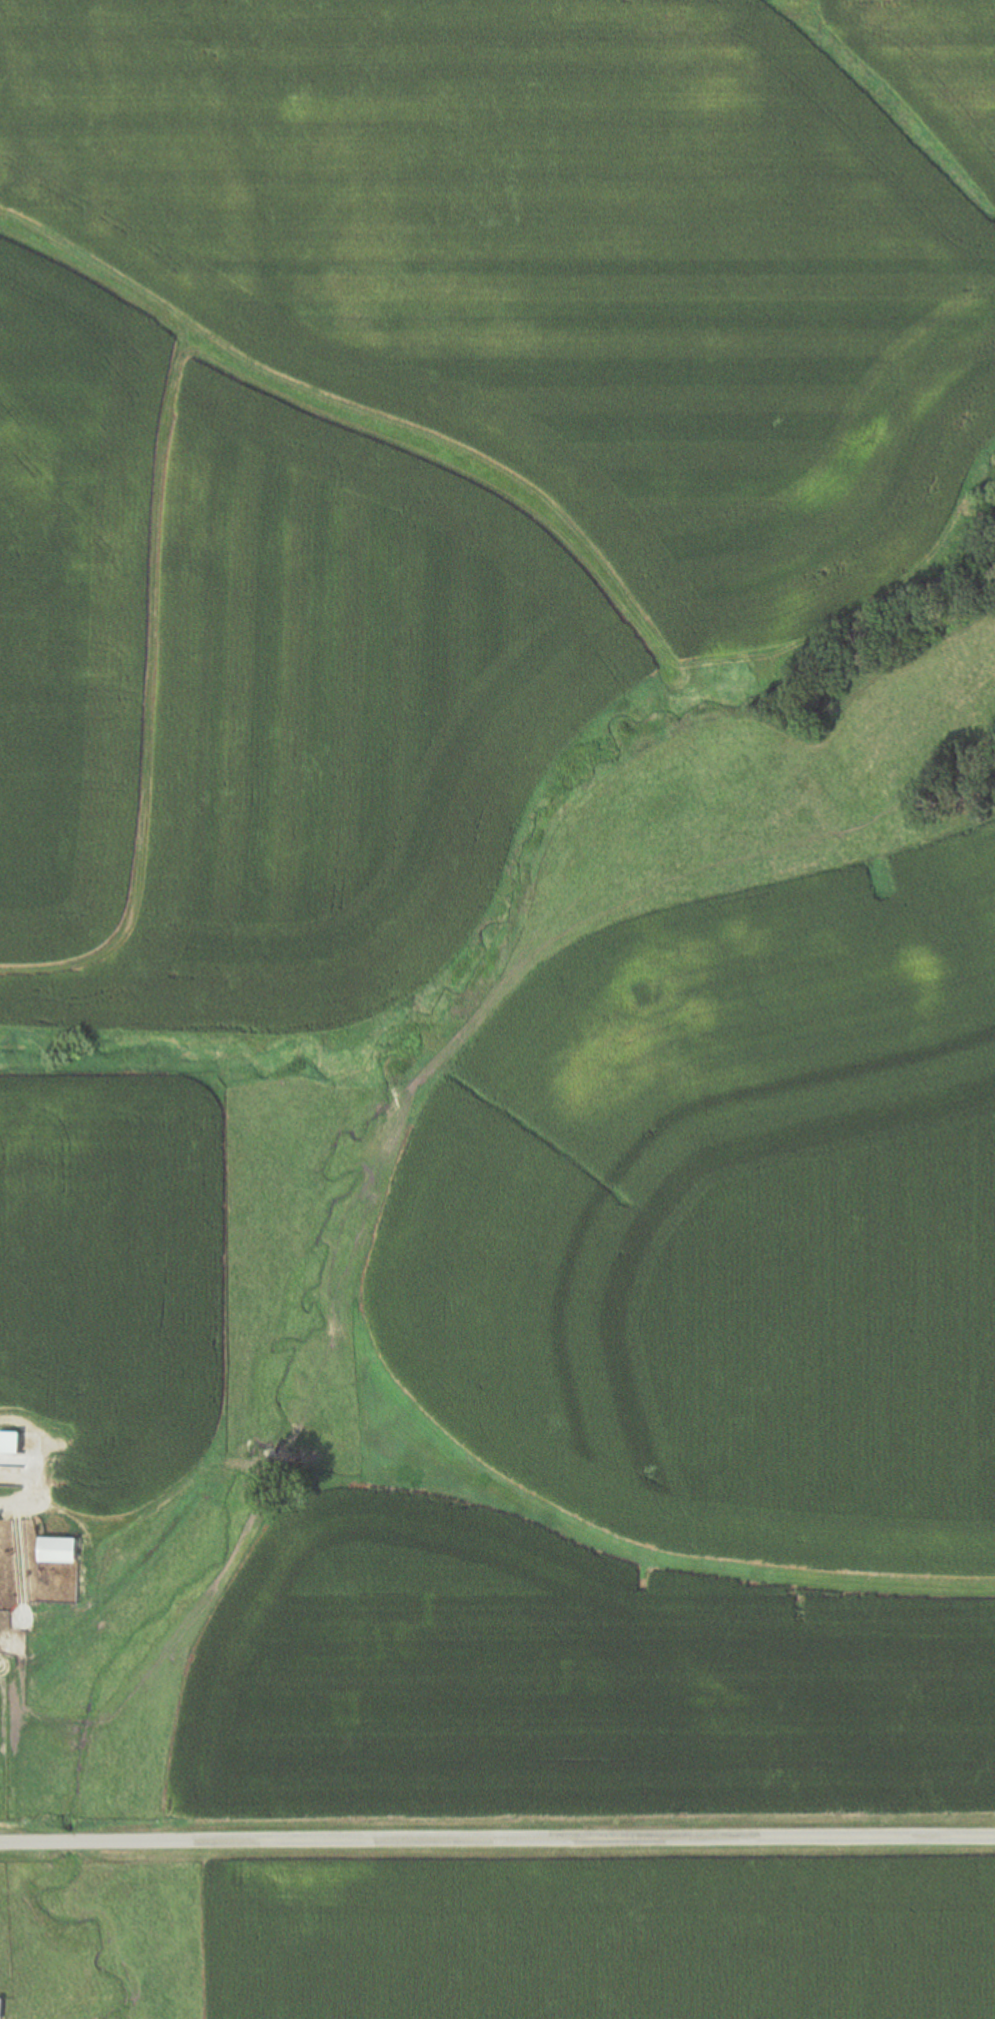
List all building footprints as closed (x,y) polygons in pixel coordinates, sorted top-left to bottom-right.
[(39,1563),(77,1563),(77,1539),(39,1539),(39,1563)]
